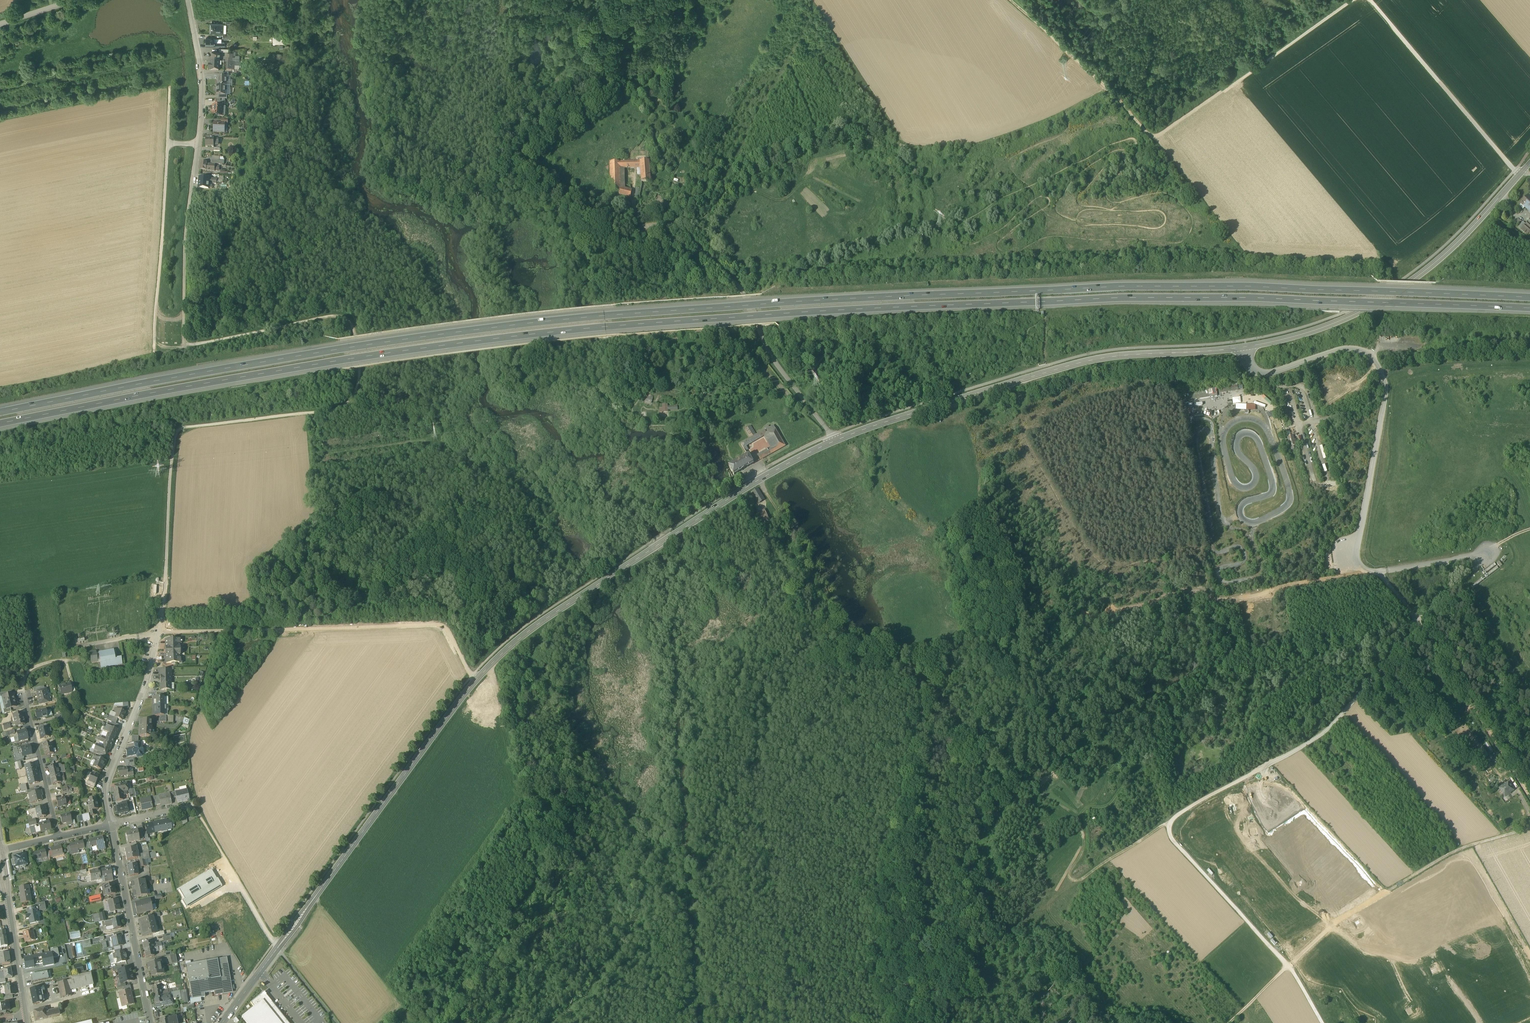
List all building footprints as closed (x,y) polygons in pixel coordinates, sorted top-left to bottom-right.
[(211,33),(223,33),(223,25),(211,24),(211,33)] [(219,61),(211,61),(211,65),(209,66),(209,70),(218,70),(219,61)] [(218,80),(218,86),(226,86),(227,86),(227,76),(221,76),(221,77),(220,77),(217,77),(217,80),(218,80)] [(226,95),(226,86),(218,86),(217,86),(217,91),(216,91),(216,94),(218,94),(219,94),(219,95),(226,95)] [(212,116),(222,116),(221,116),(222,106),(223,106),(215,105),(213,105),(212,116)] [(217,133),(220,133),(224,133),(225,123),(221,123),(214,123),(214,132),(217,132),(217,133)] [(214,147),(214,145),(214,139),(206,139),(206,147),(214,147)] [(611,194),(620,193),(619,170),(619,163),(610,164),(611,194)] [(624,190),(623,169),(619,170),(620,193),(620,196),(630,199),(631,191),(628,191),(624,190)] [(641,176),(641,183),(650,183),(649,169),(640,169),(641,176)] [(208,189),(209,183),(209,178),(199,177),(198,188),(208,189)] [(1522,205),(1525,208),(1529,202),(1529,197),(1528,196),(1521,204),(1522,205)] [(1208,389),(1185,393),(1186,398),(1193,397),(1209,394),(1208,390),(1208,389)] [(648,403),(650,398),(649,398),(647,398),(645,405),(651,407),(653,399),(651,404),(648,403)] [(764,436),(768,434),(771,432),(769,428),(769,426),(765,428),(766,430),(756,436),(751,438),(741,444),(743,448),(745,451),(748,449),(746,446),(764,436)] [(746,429),(751,438),(756,436),(750,427),(746,429)] [(768,434),(771,440),(775,447),(777,450),(785,446),(775,430),(771,432),(768,434)] [(1288,438),(1292,451),(1296,450),(1298,449),(1297,445),(1296,446),(1293,437),(1288,438)] [(758,456),(760,460),(777,450),(775,447),(772,449),(758,456)] [(729,466),(734,475),(753,464),(748,455),(729,466)] [(759,490),(758,488),(752,492),(753,494),(758,503),(765,499),(759,490)] [(764,523),(770,521),(766,509),(760,511),(764,523)] [(166,656),(180,655),(179,647),(166,648),(166,656)] [(99,653),(99,654),(100,660),(101,668),(122,664),(121,658),(115,659),(113,650),(99,653)] [(59,686),(61,694),(67,692),(68,694),(68,693),(72,692),(72,693),(71,688),(70,685),(66,686),(65,684),(59,686)] [(48,702),(47,695),(46,689),(44,689),(36,691),(37,692),(39,704),(48,702)] [(2,696),(4,703),(15,700),(13,693),(7,695),(2,696)] [(16,706),(15,700),(4,703),(5,709),(10,708),(16,706)] [(164,715),(164,705),(154,705),(155,716),(160,716),(164,716),(164,715)] [(118,718),(122,720),(125,711),(116,707),(113,712),(116,714),(115,717),(118,718)] [(36,712),(37,719),(48,716),(47,711),(46,709),(36,712)] [(15,725),(16,727),(25,724),(22,712),(13,715),(14,718),(15,718),(16,722),(15,723),(15,725)] [(107,720),(111,722),(115,723),(118,718),(115,717),(109,715),(109,716),(108,719),(107,720)] [(140,736),(151,736),(152,721),(141,720),(140,736)] [(39,729),(41,738),(49,736),(47,727),(44,728),(39,729)] [(118,730),(111,727),(109,733),(115,735),(118,730)] [(17,732),(18,736),(19,741),(28,739),(26,730),(17,732)] [(102,736),(101,738),(112,743),(115,735),(109,733),(108,732),(108,733),(106,737),(102,736)] [(104,743),(102,747),(102,748),(107,750),(109,750),(112,743),(101,738),(100,740),(100,741),(104,743)] [(43,746),(45,755),(54,753),(52,744),(48,745),(43,746)] [(126,749),(127,756),(137,755),(142,754),(142,753),(143,753),(142,746),(141,747),(140,744),(135,745),(135,747),(126,749)] [(30,745),(20,747),(22,756),(23,756),(32,754),(30,745)] [(105,754),(107,750),(102,748),(102,747),(98,746),(97,745),(96,746),(95,750),(97,751),(105,754)] [(23,758),(23,756),(22,756),(20,747),(14,749),(17,759),(23,757),(23,758)] [(1470,751),(1474,757),(1480,753),(1476,747),(1470,751)] [(1474,757),(1477,762),(1482,758),(1484,756),(1481,752),(1480,753),(1474,757)] [(106,761),(96,757),(95,761),(93,766),(102,769),(104,764),(104,765),(106,761)] [(125,760),(126,767),(134,765),(133,758),(125,760)] [(1482,758),(1477,762),(1480,767),(1486,763),(1482,758)] [(25,766),(27,775),(36,773),(34,764),(25,766)] [(50,776),(59,774),(58,769),(57,765),(48,767),(50,776)] [(118,769),(119,777),(128,776),(128,773),(127,768),(118,769)] [(39,783),(36,773),(27,775),(30,785),(39,783)] [(61,781),(59,774),(50,776),(52,785),(61,782),(61,781)] [(90,778),(88,781),(95,784),(98,777),(91,774),(90,778)] [(1499,789),(1505,797),(1514,790),(1508,782),(1499,789)] [(115,786),(116,792),(122,791),(127,791),(127,790),(126,783),(115,786)] [(30,799),(31,803),(42,801),(40,796),(42,796),(41,790),(39,791),(34,792),(33,789),(27,791),(27,794),(30,794),(31,798),(30,799)] [(187,790),(180,791),(175,792),(176,798),(177,803),(189,800),(187,790)] [(122,795),(122,791),(116,792),(114,792),(116,801),(123,800),(122,795)] [(160,804),(161,805),(166,804),(166,805),(171,804),(171,799),(169,794),(169,796),(165,797),(165,795),(159,796),(160,804)] [(66,805),(64,798),(56,800),(58,808),(66,805)] [(87,800),(91,816),(95,815),(94,810),(98,809),(96,798),(87,800)] [(139,800),(141,809),(147,808),(147,809),(152,808),(151,800),(146,801),(146,799),(139,800)] [(125,813),(128,812),(126,805),(123,806),(119,807),(116,807),(117,811),(118,815),(120,814),(125,813)] [(35,808),(35,809),(38,818),(46,816),(45,812),(46,812),(45,806),(35,808)] [(60,816),(62,824),(66,823),(72,822),(70,814),(60,816)] [(77,816),(78,823),(83,821),(90,820),(88,814),(82,815),(77,816)] [(161,822),(153,824),(155,833),(161,831),(162,833),(167,832),(167,831),(168,831),(168,830),(172,829),(172,827),(171,823),(170,821),(167,822),(167,820),(163,821),(163,822),(161,823),(161,822)] [(39,824),(40,827),(41,832),(51,830),(49,821),(39,824)] [(148,834),(155,833),(153,824),(150,824),(151,825),(149,825),(149,824),(145,825),(147,832),(147,834),(148,834)] [(31,834),(41,832),(40,827),(37,828),(36,826),(30,828),(31,834)] [(128,843),(140,840),(138,834),(138,831),(137,832),(126,834),(128,843)] [(91,847),(98,845),(104,844),(103,837),(93,839),(89,840),(89,842),(90,847),(91,847)] [(72,851),(73,853),(79,851),(78,850),(84,848),(85,848),(84,843),(83,842),(74,844),(74,843),(70,844),(70,846),(71,851),(72,851)] [(51,851),(52,856),(53,855),(63,853),(62,849),(61,846),(51,849),(51,851)] [(125,849),(127,860),(137,858),(135,847),(125,849)] [(31,853),(33,860),(37,860),(46,857),(47,857),(46,852),(45,851),(36,853),(36,852),(31,853)] [(15,865),(16,867),(28,865),(27,862),(26,856),(25,855),(22,855),(22,854),(16,856),(17,857),(14,857),(14,859),(15,865)] [(138,875),(137,870),(137,868),(136,864),(127,866),(129,876),(138,875)] [(111,868),(99,870),(100,878),(101,878),(104,877),(112,875),(111,868)] [(89,871),(90,876),(91,881),(100,879),(101,879),(101,878),(100,878),(99,870),(89,871)] [(91,881),(89,871),(81,873),(83,882),(91,881)] [(182,901),(186,908),(221,888),(217,880),(216,881),(211,872),(179,891),(184,900),(182,901)] [(100,879),(101,883),(113,880),(112,875),(104,877),(101,878),(101,879),(100,879)] [(134,895),(134,898),(147,895),(145,880),(132,883),(132,886),(131,886),(133,895),(134,895)] [(103,891),(104,896),(109,895),(112,894),(116,893),(113,884),(104,886),(105,891),(103,891)] [(20,895),(21,903),(31,902),(29,886),(19,887),(21,895),(20,895)] [(109,902),(111,911),(119,910),(117,900),(111,901),(109,902)] [(135,903),(137,914),(143,913),(142,912),(146,911),(146,912),(153,911),(151,900),(135,903)] [(39,922),(37,911),(36,908),(36,907),(27,909),(28,915),(29,919),(30,924),(39,922)] [(93,915),(95,923),(104,921),(103,913),(93,915)] [(139,920),(141,928),(153,925),(152,918),(151,917),(149,918),(139,920)] [(112,920),(112,921),(113,924),(114,929),(121,928),(119,919),(117,919),(112,920)] [(155,933),(153,925),(141,928),(143,937),(153,934),(155,934),(155,933)] [(23,932),(25,942),(35,940),(32,930),(30,931),(23,932)] [(79,930),(69,932),(71,939),(81,937),(79,930)] [(170,933),(164,935),(162,935),(164,942),(171,940),(170,933)] [(113,941),(114,947),(120,946),(123,945),(121,935),(114,937),(111,937),(112,941),(113,941)] [(153,948),(154,948),(153,946),(153,944),(152,941),(143,943),(144,950),(153,948)] [(154,956),(154,952),(153,948),(144,950),(146,958),(154,956)] [(50,950),(51,953),(53,953),(54,957),(58,956),(57,949),(50,950)] [(116,958),(117,963),(126,961),(125,957),(124,954),(123,951),(121,952),(115,953),(113,954),(114,958),(116,958)] [(10,964),(9,959),(8,959),(7,953),(0,954),(0,965),(10,964)] [(52,957),(54,957),(53,953),(51,953),(42,955),(41,955),(42,959),(43,964),(43,966),(53,964),(52,957)] [(33,966),(32,961),(32,957),(24,958),(26,969),(34,967),(33,966)] [(217,959),(206,961),(208,973),(209,980),(220,978),(218,966),(217,959)] [(150,969),(151,976),(162,974),(160,966),(162,966),(161,961),(147,964),(148,969),(150,969)] [(200,981),(205,980),(203,974),(208,973),(206,961),(186,964),(188,979),(200,977),(200,981)] [(81,964),(74,966),(76,973),(83,971),(81,964)] [(229,976),(227,964),(218,966),(220,978),(229,976)] [(4,972),(5,979),(12,978),(11,968),(3,970),(4,972)] [(118,971),(119,977),(132,974),(130,968),(122,970),(118,971)] [(31,976),(32,982),(49,979),(48,975),(47,972),(35,974),(35,975),(31,976)] [(91,973),(71,977),(71,980),(73,986),(69,987),(70,990),(93,985),(91,973)] [(133,980),(132,974),(119,977),(121,983),(125,982),(133,980)] [(220,978),(222,990),(223,993),(232,992),(229,976),(220,978)] [(220,978),(209,980),(205,980),(200,981),(200,977),(188,979),(192,999),(205,997),(204,993),(214,991),(222,990),(220,978)] [(71,980),(63,982),(57,983),(61,998),(71,996),(70,990),(69,987),(73,986),(71,980)] [(6,995),(12,995),(15,994),(13,985),(5,986),(6,995)] [(153,996),(162,994),(161,992),(160,986),(152,988),(153,996)] [(32,998),(34,1004),(42,1003),(42,1002),(40,991),(42,991),(44,990),(43,987),(30,990),(32,998)] [(119,993),(122,1007),(123,1006),(122,1005),(126,1004),(127,1005),(134,1004),(133,999),(132,999),(130,990),(125,992),(119,993)] [(268,1001),(271,1002),(264,992),(262,993),(268,1001)] [(168,993),(162,994),(163,1003),(165,1004),(172,1003),(170,993),(168,993)] [(262,993),(250,1002),(254,1007),(242,1017),(247,1022),(289,1022),(271,1002),(268,1001),(262,993)] [(155,1004),(163,1003),(162,994),(153,996),(155,1004)] [(1,1013),(5,1013),(5,1011),(9,1011),(9,1007),(10,1006),(9,1004),(8,1003),(0,1004),(1,1008),(0,1009),(0,1013),(1,1013)] [(47,1008),(45,1009),(47,1018),(49,1017),(58,1015),(57,1010),(53,1011),(53,1012),(49,1013),(48,1012),(47,1008)] [(36,1020),(47,1018),(45,1009),(34,1011),(36,1020)]
